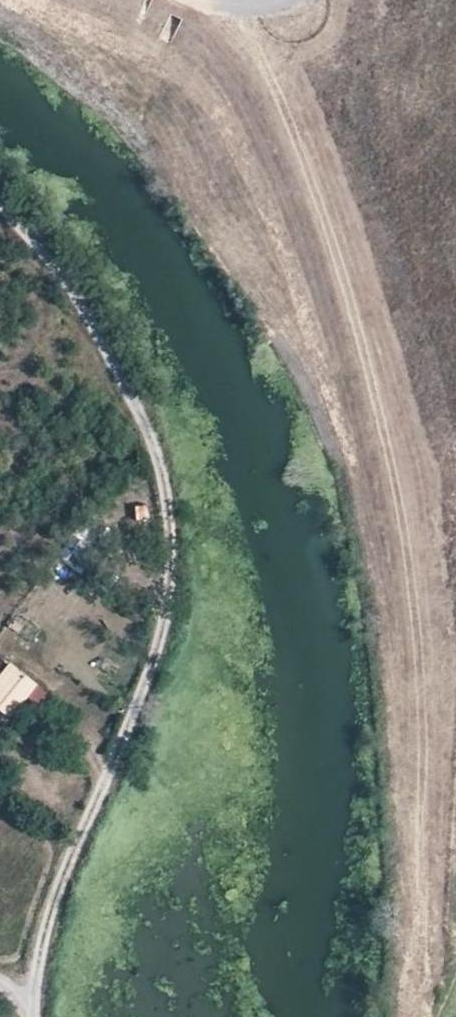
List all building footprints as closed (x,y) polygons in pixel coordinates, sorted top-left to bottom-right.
[(170,16),(193,24),(201,0),(175,0),(170,16)] [(10,716),(36,685),(13,667),(0,683),(0,708),(10,716)]
